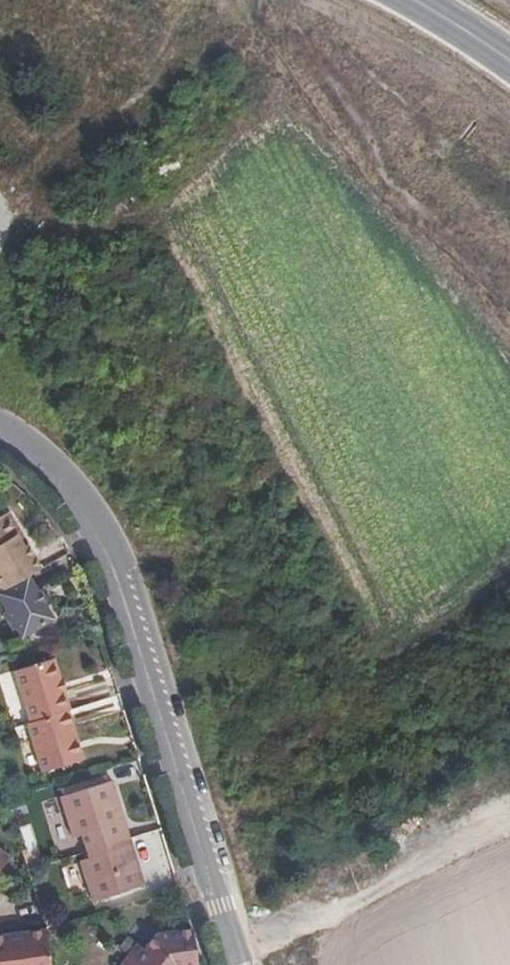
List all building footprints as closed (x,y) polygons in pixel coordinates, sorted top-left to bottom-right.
[(23,576),(39,567),(25,543),(19,545),(10,529),(16,526),(9,513),(0,517),(0,589),(23,576)] [(25,543),(16,526),(10,529),(19,545),(25,543)] [(36,588),(32,591),(23,576),(0,589),(0,600),(21,634),(52,617),(36,588)] [(68,709),(62,689),(55,691),(53,682),(59,679),(53,656),(14,667),(12,668),(27,722),(68,709)] [(62,689),(59,679),(53,682),(55,691),(62,689)] [(68,709),(27,722),(40,772),(45,771),(81,761),(78,752),(71,750),(69,742),(73,735),(68,709)] [(78,752),(73,735),(69,742),(71,750),(78,752)] [(125,818),(113,778),(59,794),(71,834),(80,832),(84,845),(123,833),(118,819),(125,818)] [(129,831),(125,818),(118,819),(123,833),(129,831)] [(133,845),(129,831),(123,833),(127,847),(133,845)] [(84,845),(80,832),(71,834),(76,847),(84,845)] [(145,885),(133,845),(127,847),(123,833),(84,845),(89,859),(79,861),(91,901),(145,885)] [(89,859),(84,845),(76,847),(79,861),(89,859)] [(9,857),(0,849),(0,869),(9,857)] [(45,928),(3,933),(8,964),(50,964),(45,928)] [(192,929),(152,940),(142,950),(136,946),(128,957),(139,964),(196,964),(192,929)] [(128,957),(120,964),(139,964),(128,957)]
